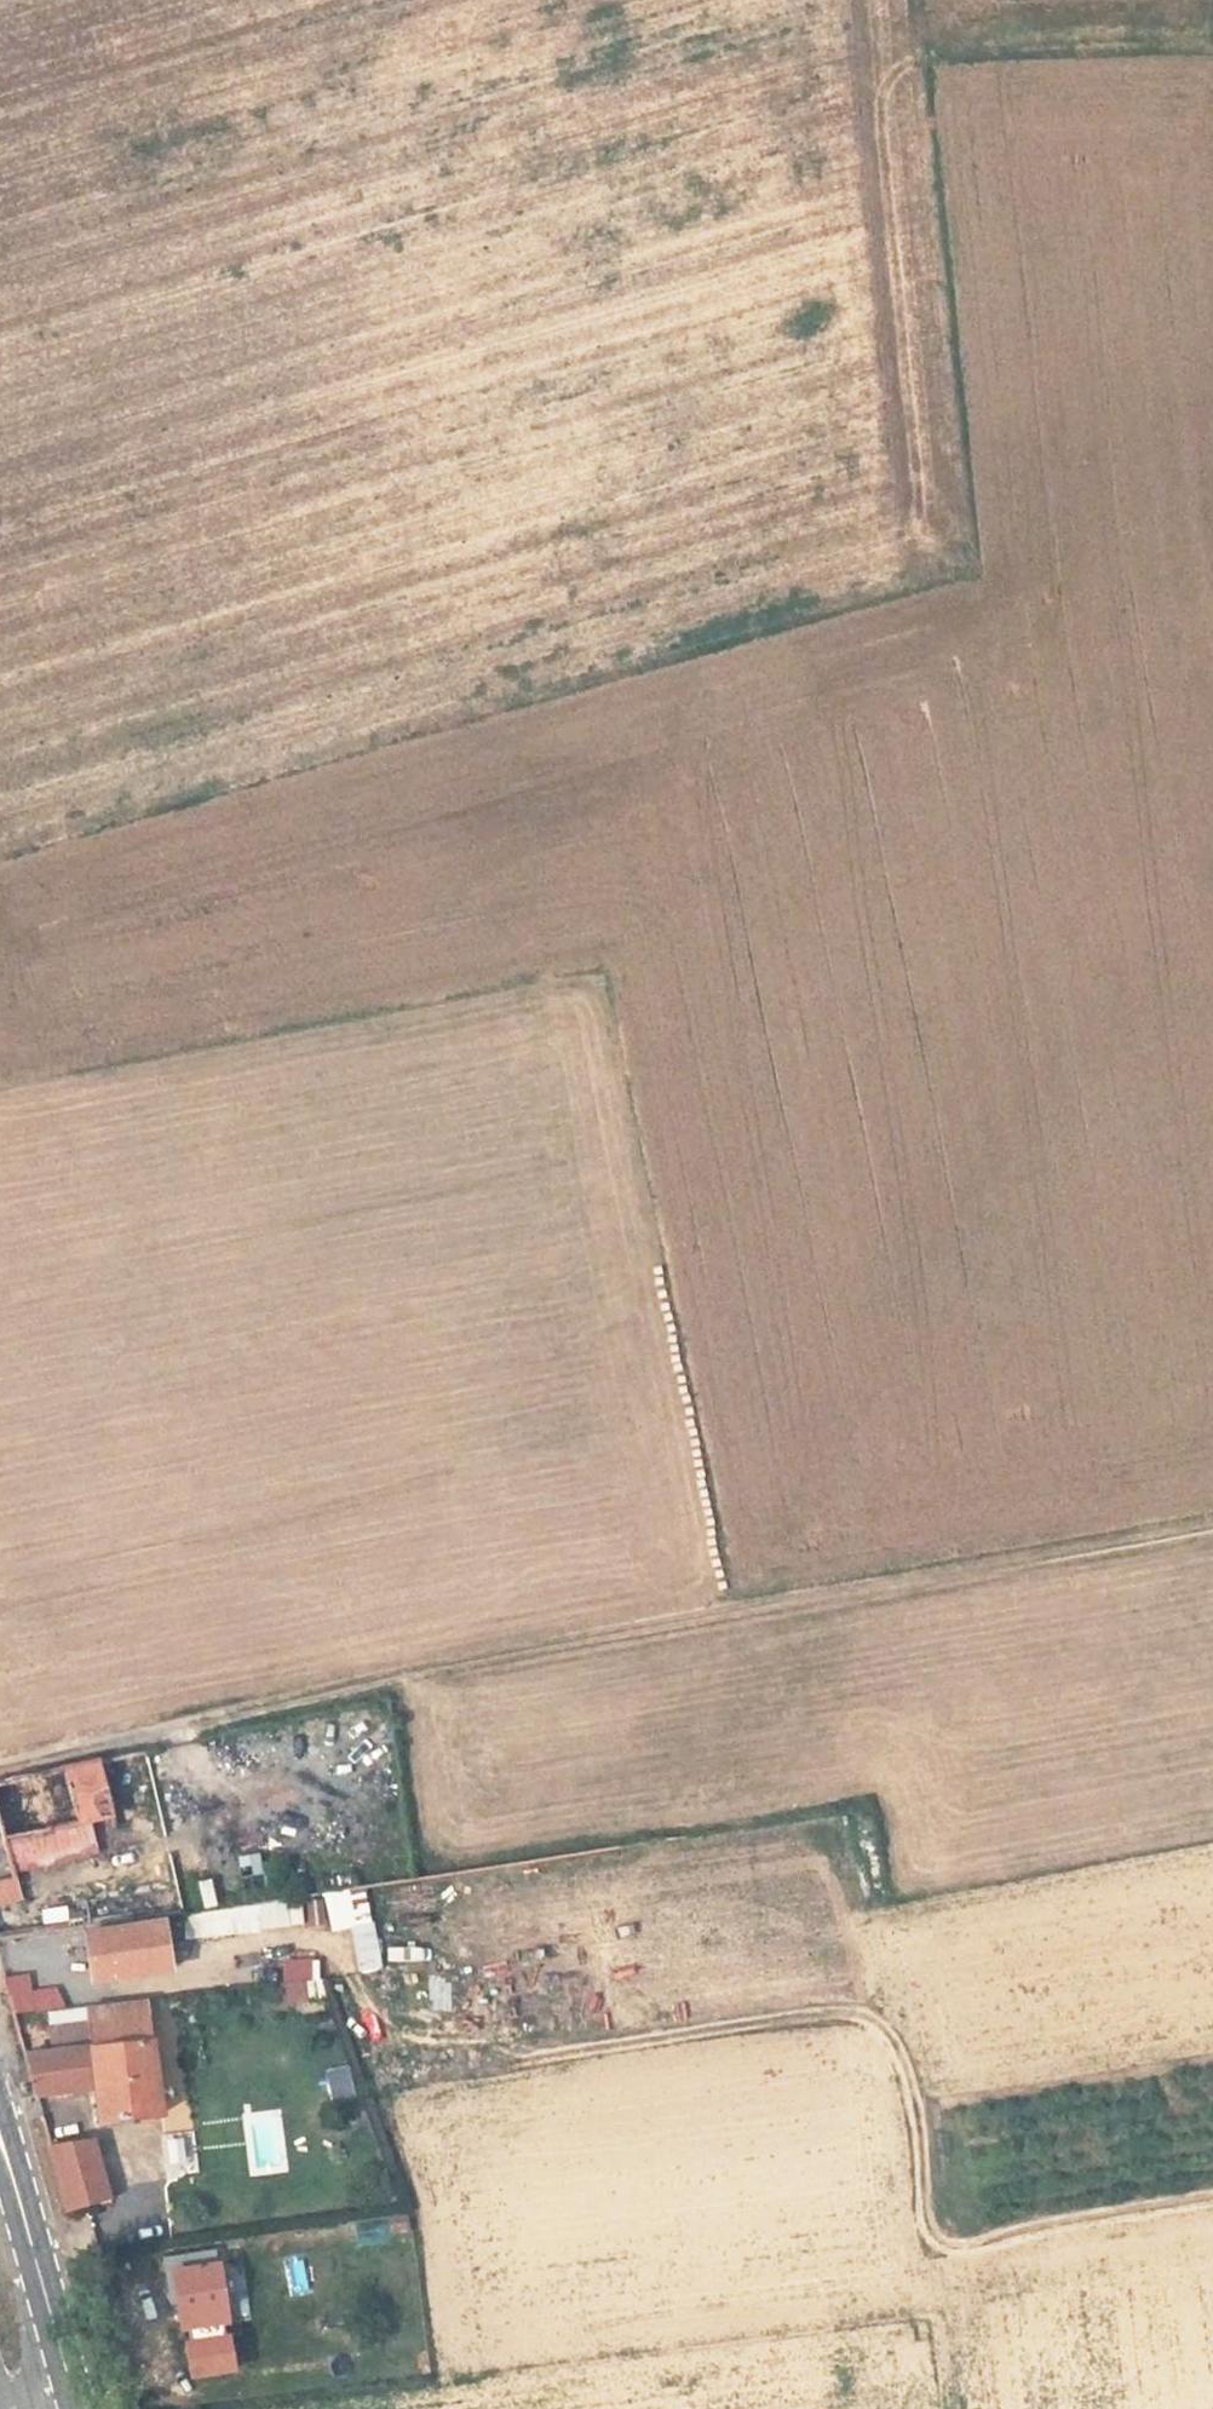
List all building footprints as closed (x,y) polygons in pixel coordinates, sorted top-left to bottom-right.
[(147,1878),(130,1810),(16,1836),(35,1907),(147,1878)] [(23,1900),(15,1874),(0,1879),(0,1907),(23,1900)] [(350,1928),(362,1975),(383,1970),(361,1886),(321,1896),(331,1933),(350,1928)] [(99,1920),(122,1918),(120,1896),(97,1898),(99,1920)] [(42,1922),(69,1919),(67,1903),(40,1906),(42,1922)] [(304,1930),(302,1903),(192,1909),(193,1935),(304,1930)] [(164,1916),(80,1931),(90,1987),(174,1972),(164,1916)] [(281,1960),(283,2000),(322,1998),(320,1958),(281,1960)] [(189,2026),(181,1977),(101,1990),(112,2037),(189,2026)] [(296,2039),(330,2039),(330,2000),(296,2000),(296,2039)] [(323,2071),(330,2103),(356,2097),(348,2065),(323,2071)] [(164,2073),(106,2082),(69,2088),(71,2113),(145,2101),(168,2097),(164,2073)] [(190,2171),(178,2096),(168,2097),(145,2101),(71,2113),(50,2117),(55,2135),(61,2155),(118,2145),(123,2180),(190,2171)] [(137,2261),(117,2199),(75,2206),(90,2260),(94,2266),(112,2264),(137,2261)] [(263,2383),(254,2323),(228,2327),(226,2306),(194,2312),(198,2335),(207,2336),(215,2391),(263,2383)]
